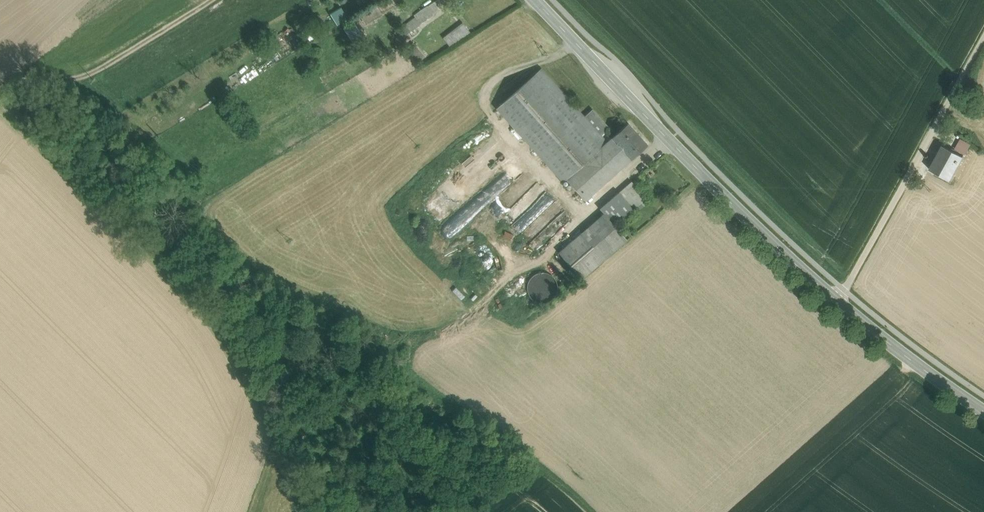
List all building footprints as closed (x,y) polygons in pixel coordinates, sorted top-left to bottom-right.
[(427,5),(432,13),(438,10),(436,7),(441,4),(438,0),(435,0),(427,5)] [(376,5),(380,12),(388,8),(384,1),(376,5)] [(427,5),(414,14),(416,17),(420,22),(432,13),(427,5)] [(340,6),(329,12),(335,24),(346,18),(340,6)] [(368,20),(379,13),(375,7),(364,14),(368,20)] [(416,17),(394,32),(398,38),(420,22),(416,17)] [(438,41),(444,50),(470,33),(462,22),(438,41)] [(425,55),(412,42),(407,47),(419,60),(425,55)] [(250,78),(260,71),(256,65),(245,71),(250,78)] [(584,117),(541,69),(497,108),(562,181),(565,179),(606,142),(600,135),(608,128),(592,110),(584,117)] [(628,123),(612,137),(631,159),(631,158),(647,145),(628,123)] [(606,142),(565,179),(585,200),(631,159),(612,137),(606,142)] [(961,156),(943,146),(940,153),(941,153),(935,164),(934,163),(934,164),(950,173),(960,156),(961,156)] [(978,149),(970,161),(982,167),(983,164),(983,154),(978,149)] [(530,168),(488,205),(501,218),(537,183),(530,168)] [(640,174),(633,180),(637,185),(644,178),(640,174)] [(646,199),(631,182),(619,192),(633,209),(646,199)] [(537,183),(501,218),(510,227),(546,192),(537,183)] [(546,192),(510,227),(519,235),(556,201),(546,192)] [(619,192),(600,209),(603,213),(604,213),(614,225),(633,209),(619,192)] [(556,201),(519,235),(528,245),(565,211),(556,201)] [(565,211),(528,245),(535,252),(538,249),(548,240),(572,218),(565,211)] [(603,213),(581,233),(604,259),(627,240),(614,225),(604,213),(603,213)] [(581,233),(558,252),(581,279),(604,259),(581,233)] [(548,240),(538,249),(543,255),(553,245),(548,240)] [(556,293),(557,287),(556,281),(553,276),(548,273),(542,272),(536,273),(531,277),(528,282),(527,288),(528,294),(531,299),(536,302),(542,303),(548,302),(553,298),(556,293)]
